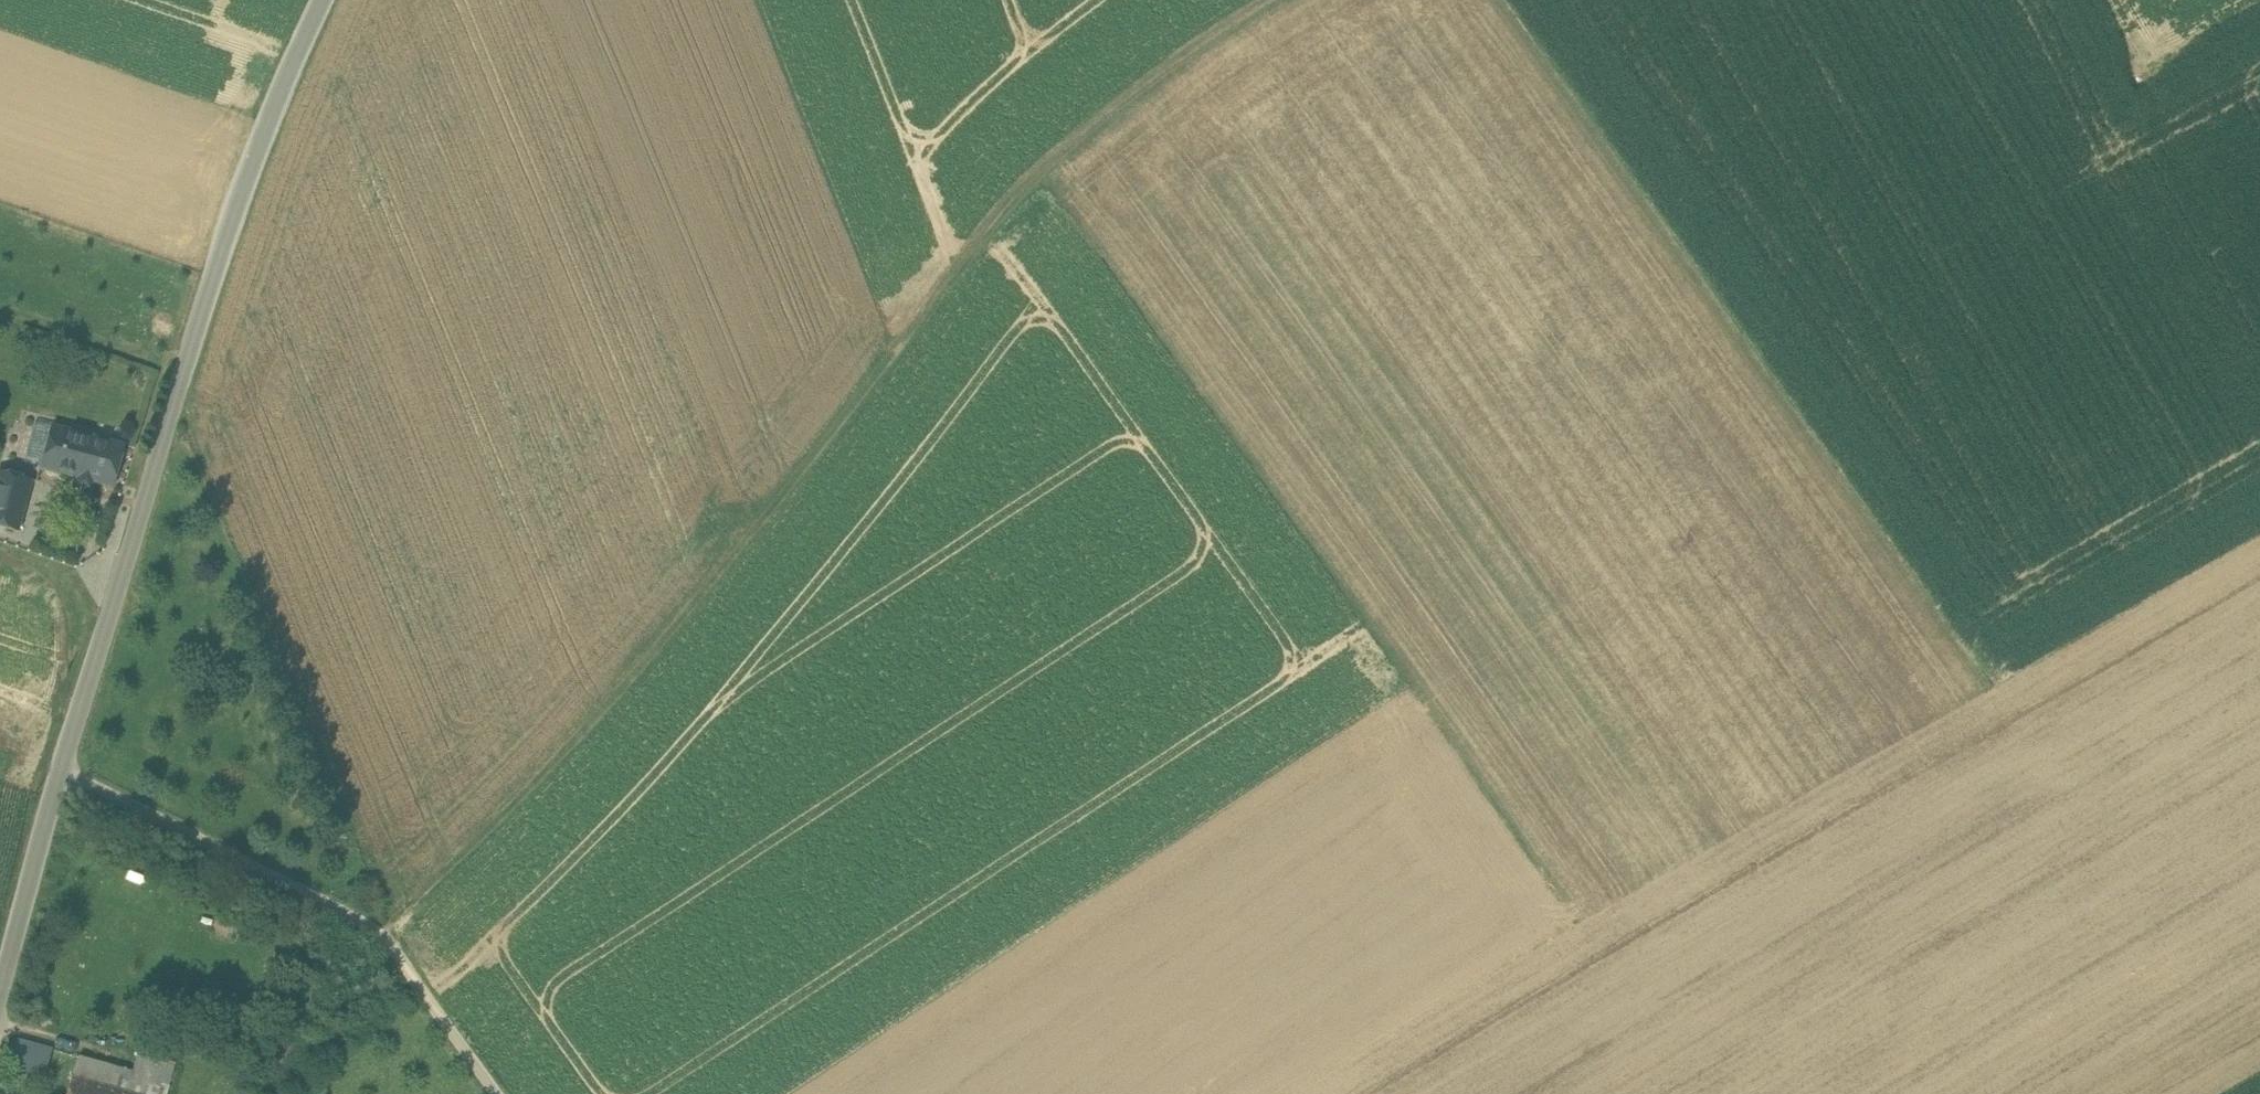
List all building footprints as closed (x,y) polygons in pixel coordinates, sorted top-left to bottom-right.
[(125,444),(52,425),(41,467),(76,477),(74,483),(94,488),(96,482),(113,486),(125,444)] [(0,470),(0,526),(18,531),(32,479),(0,470)] [(44,1075),(52,1048),(18,1038),(10,1065),(44,1075)] [(78,1056),(67,1093),(166,1093),(169,1084),(133,1073),(116,1068),(117,1067),(78,1056)] [(175,1067),(138,1056),(133,1073),(169,1084),(175,1067)]
